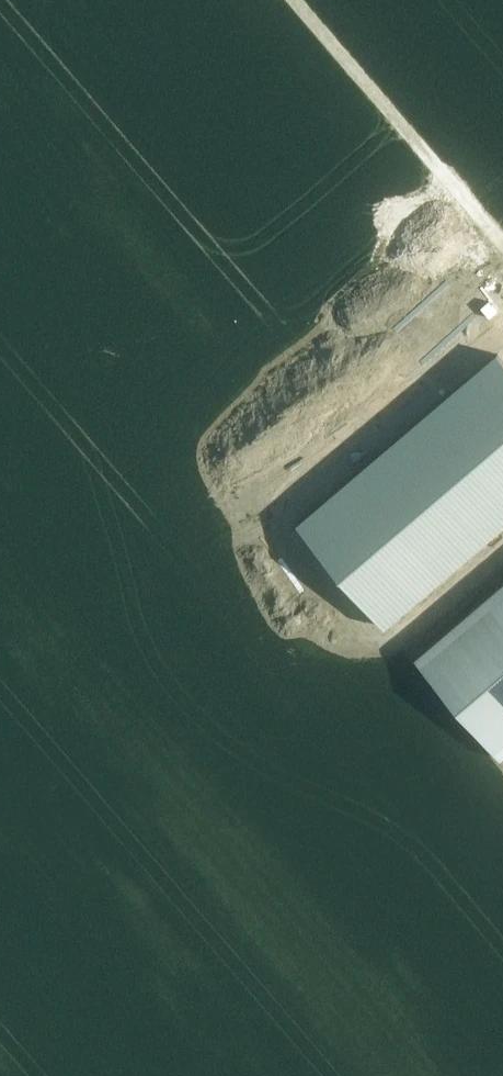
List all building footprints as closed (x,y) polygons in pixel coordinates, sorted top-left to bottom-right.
[(292,527),(383,634),(502,533),(502,363),(495,353),(292,527)] [(417,657),(502,757),(502,584),(417,657)]
